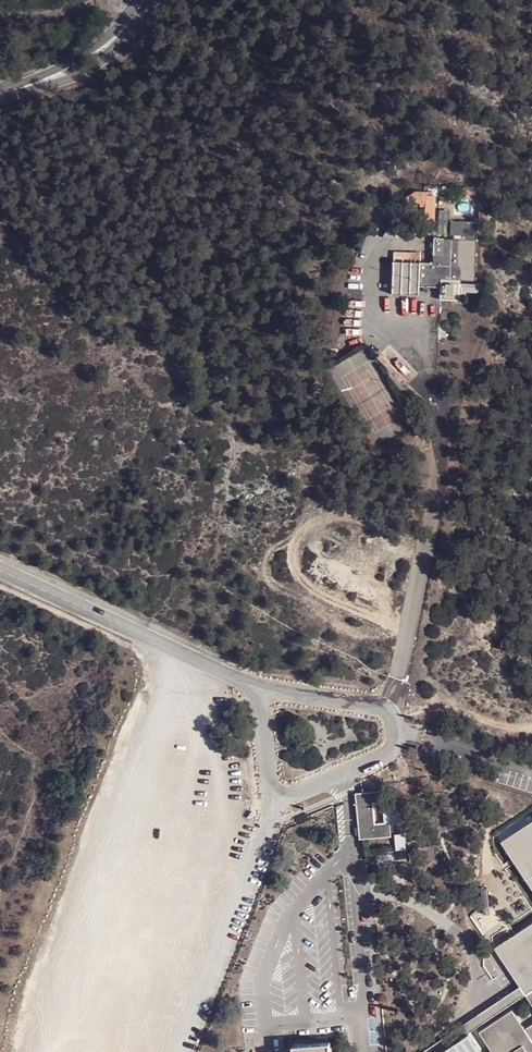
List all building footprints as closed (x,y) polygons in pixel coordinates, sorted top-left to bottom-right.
[(422,215),(422,233),(430,234),(430,204),(428,204),(427,200),(411,200),(400,209),(400,212),(417,212),(417,215),(422,215)] [(475,245),(432,244),(432,269),(392,268),(391,299),(417,300),(418,293),(438,293),(437,305),(460,306),(460,292),(459,292),(459,285),(474,285),(475,245)] [(383,831),(380,802),(361,803),(362,818),(363,818),(364,833),(363,834),(364,845),(386,843),(385,831),(383,831)] [(498,850),(531,899),(531,826),(498,850)] [(397,850),(406,850),(405,834),(396,835),(397,850)] [(493,956),(519,994),(525,1002),(531,1012),(531,929),(493,956)] [(519,994),(435,1051),(453,1051),(525,1002),(519,994)] [(525,1036),(512,1017),(479,1041),(487,1051),(531,1051),(531,1031),(525,1036)]
